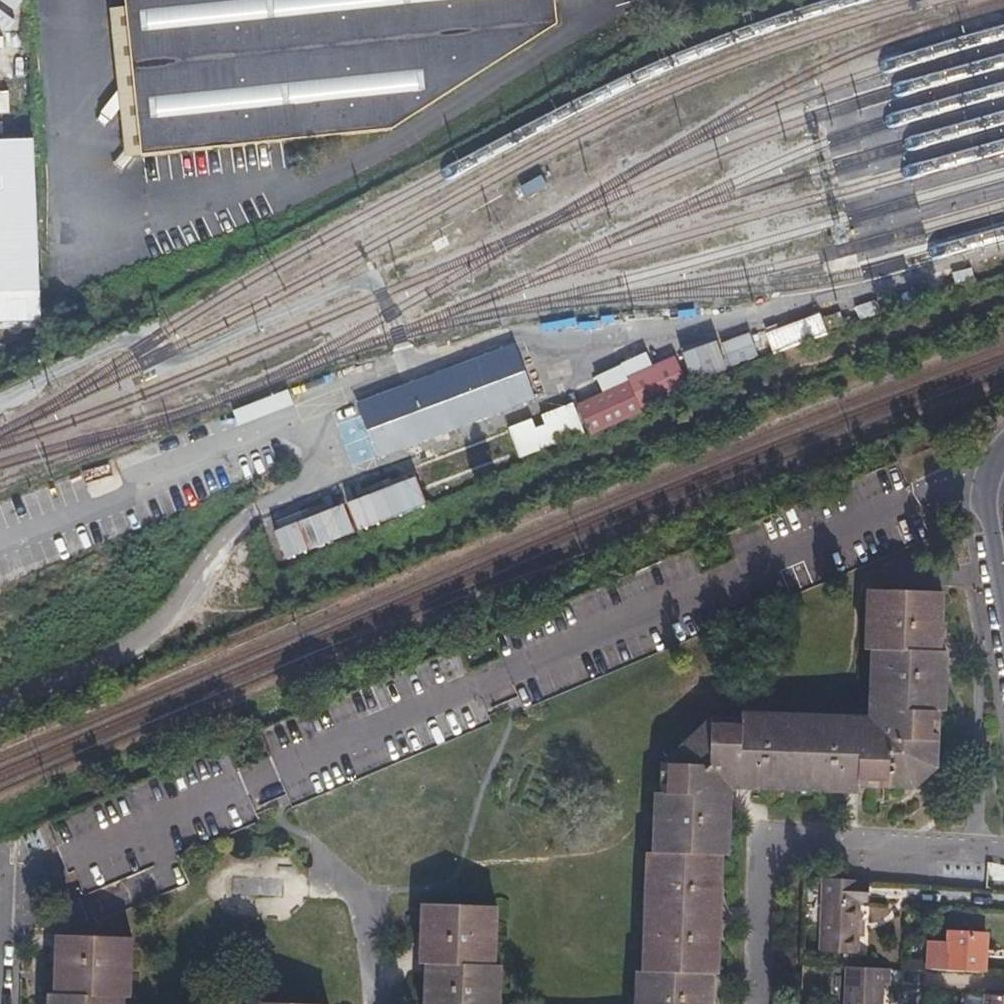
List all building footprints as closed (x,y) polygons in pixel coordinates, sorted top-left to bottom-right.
[(120,141),(138,158),(386,136),(553,31),(550,0),(123,0),(124,9),(111,23),(125,38),(113,51),(128,68),(115,81),(131,98),(118,112),(133,128),(120,141)] [(12,326),(4,173),(0,81),(0,327),(12,326)] [(771,355),(825,335),(817,314),(763,333),(771,355)] [(535,421),(408,463),(416,487),(760,371),(747,331),(648,365),(645,356),(592,374),(599,394),(533,416),(535,421)] [(513,342),(358,403),(381,459),(535,397),(513,342)] [(280,561),(423,507),(412,478),(269,533),(280,561)] [(928,782),(940,771),(943,717),(948,717),(951,656),(945,655),(947,598),(873,594),(870,654),(876,654),(872,721),(745,715),(745,720),(716,718),(665,762),(663,793),(657,793),(654,851),(646,851),(640,969),(635,969),(632,1003),(712,1003),(714,974),(718,974),(725,856),(729,856),(733,790),(861,796),(861,790),(917,792),(928,782)] [(821,954),(840,955),(858,956),(862,903),(867,903),(868,883),(826,880),(821,954)] [(499,963),(495,963),(496,904),(421,901),(419,962),(426,962),(425,1003),(497,1003),(499,963)] [(122,996),(127,996),(129,935),(56,932),(53,991),(47,991),(46,1003),(121,1003),(122,996)] [(947,935),(947,941),(946,947),(931,946),(930,958),(946,959),(945,973),(983,974),(985,938),(947,935)] [(847,968),(845,1003),(882,1003),(883,986),(889,986),(890,970),(847,968)] [(983,995),(983,1003),(1003,1003),(1003,997),(983,995)]
